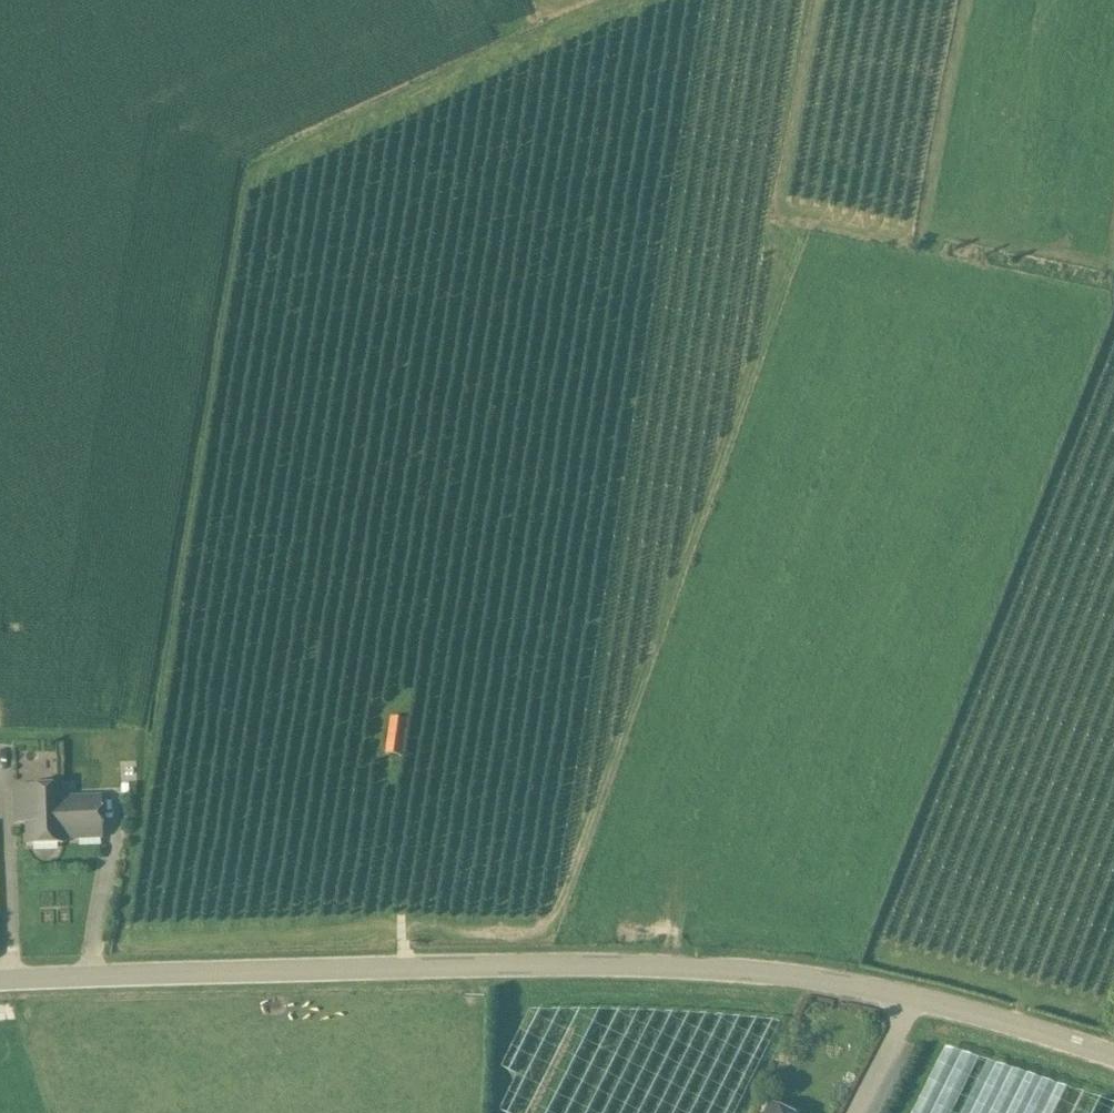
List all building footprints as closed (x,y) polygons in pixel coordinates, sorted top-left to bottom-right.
[(385,754),(402,757),(408,721),(391,718),(385,754)] [(26,848),(61,847),(61,842),(60,842),(59,802),(60,802),(59,790),(13,791),(14,827),(25,826),(26,848)] [(60,842),(61,842),(100,840),(99,800),(60,802),(59,802),(60,842)]
